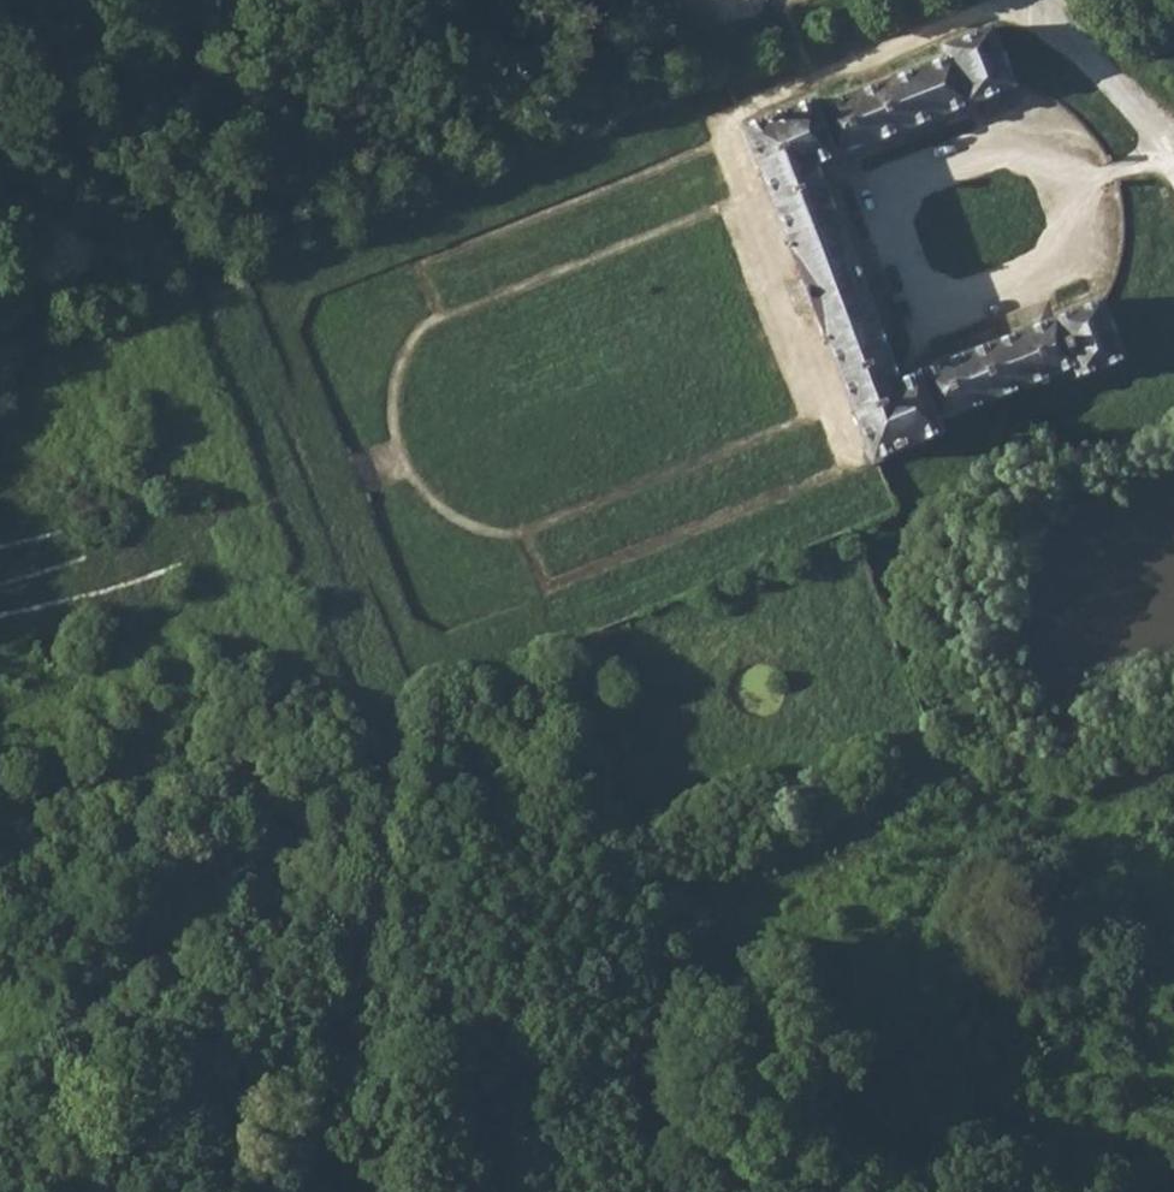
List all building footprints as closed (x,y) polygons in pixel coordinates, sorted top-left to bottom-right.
[(1018,100),(1011,81),(986,23),(940,40),(944,53),(828,97),(823,89),(737,121),(796,270),(772,280),(786,312),(809,304),(868,451),(941,423),(938,408),(1055,364),(1062,376),(1118,353),(1097,296),(1054,311),(1043,290),(1016,303),(1023,324),(921,362),(913,353),(906,350),(894,352),(867,281),(891,270),(880,241),(854,250),(826,178),(836,169),(842,149),(941,112),(948,127),(979,115),(1018,100)]
